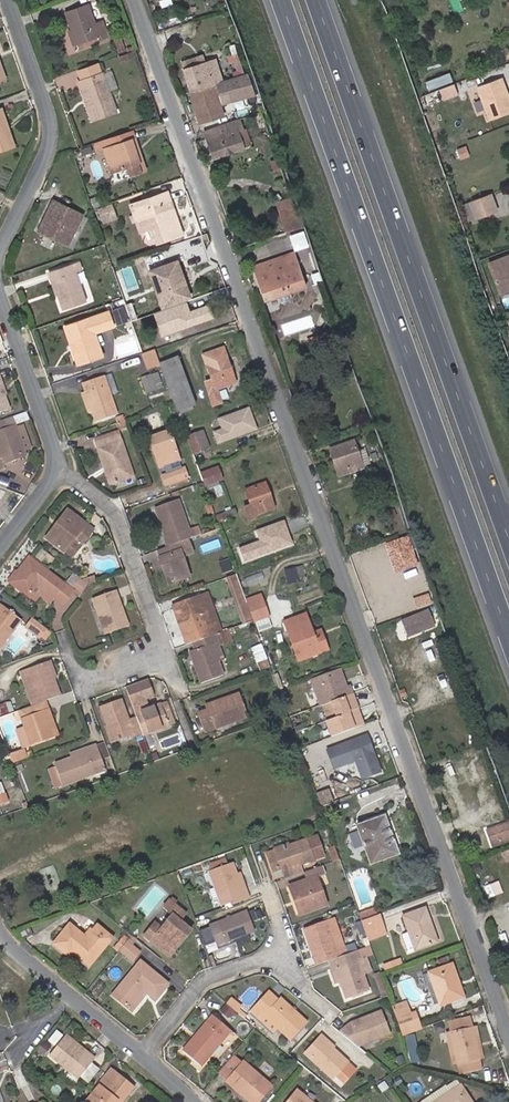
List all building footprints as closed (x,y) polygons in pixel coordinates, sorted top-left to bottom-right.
[(76,44),(99,36),(100,39),(108,37),(103,20),(95,23),(88,4),(65,12),(71,30),(76,44)] [(121,37),(114,39),(119,54),(126,51),(121,37)] [(118,57),(120,63),(129,59),(127,53),(118,57)] [(184,70),(206,62),(203,54),(181,61),(184,70)] [(232,72),(234,77),(243,74),(237,54),(227,57),(228,62),(233,61),(236,70),(232,72)] [(184,70),(191,92),(222,81),(215,59),(206,62),(184,70)] [(77,71),(81,81),(103,73),(99,63),(77,71)] [(111,72),(103,75),(108,90),(116,87),(111,72)] [(83,89),(94,120),(116,112),(108,90),(103,75),(103,73),(81,81),(78,82),(81,90),(83,89)] [(222,81),(191,92),(200,122),(223,115),(219,102),(217,103),(216,100),(215,100),(213,96),(217,95),(229,91),(232,100),(255,93),(248,73),(239,76),(222,81)] [(452,73),(427,78),(429,87),(454,81),(452,73)] [(508,112),(508,101),(500,78),(477,87),(489,120),(508,112)] [(442,87),(444,97),(458,94),(456,84),(442,87)] [(0,109),(0,151),(9,148),(2,127),(8,125),(2,108),(0,109)] [(254,116),(259,129),(263,127),(259,115),(254,116)] [(204,131),(214,158),(243,147),(243,146),(250,144),(246,131),(239,133),(237,129),(242,127),(239,118),(204,131)] [(15,146),(8,125),(2,127),(9,148),(15,146)] [(136,156),(131,140),(135,139),(131,130),(95,143),(98,151),(104,149),(112,172),(127,167),(130,175),(145,170),(140,155),(136,156)] [(140,155),(135,139),(131,140),(136,156),(140,155)] [(279,167),(277,158),(269,161),(272,169),(279,167)] [(151,228),(157,243),(182,234),(176,216),(173,217),(168,201),(170,200),(167,192),(145,200),(148,208),(142,210),(149,229),(151,228)] [(490,194),(471,201),(471,202),(476,216),(477,217),(496,210),(490,194)] [(293,205),(290,197),(276,202),(278,210),(293,205)] [(148,208),(145,200),(130,205),(140,232),(149,229),(142,210),(148,208)] [(176,216),(170,200),(168,201),(173,217),(176,216)] [(39,230),(68,244),(82,215),(53,201),(39,230)] [(469,219),(476,216),(471,202),(463,205),(469,219)] [(286,232),(300,227),(293,205),(278,210),(286,232)] [(111,206),(100,211),(104,221),(115,217),(111,206)] [(287,234),(292,250),(304,246),(299,230),(287,234)] [(273,266),(255,273),(265,301),(305,287),(293,253),(271,260),(273,266)] [(489,263),(500,292),(508,289),(508,258),(500,261),(499,259),(489,263)] [(254,267),(255,273),(273,266),(271,260),(254,267)] [(78,261),(50,271),(63,310),(86,302),(75,272),(81,270),(78,261)] [(186,285),(177,261),(174,262),(183,286),(186,285)] [(174,262),(149,271),(162,307),(190,297),(186,285),(183,286),(174,262)] [(155,311),(162,334),(217,317),(212,302),(191,308),(189,300),(155,311)] [(125,305),(113,309),(117,323),(129,319),(125,305)] [(75,344),(82,362),(102,355),(94,333),(112,326),(108,312),(65,327),(72,345),(75,344)] [(317,336),(319,343),(327,341),(325,333),(317,336)] [(319,343),(317,336),(310,338),(313,346),(319,343)] [(82,362),(75,344),(72,345),(78,364),(82,362)] [(223,348),(203,355),(212,381),(205,383),(213,406),(220,403),(216,389),(234,383),(234,382),(223,348)] [(155,349),(142,354),(148,369),(161,364),(155,349)] [(178,358),(159,364),(174,404),(176,411),(195,404),(178,358)] [(162,387),(157,372),(149,375),(154,390),(162,387)] [(149,375),(141,378),(146,393),(154,390),(149,375)] [(103,376),(83,383),(96,422),(116,415),(103,376)] [(8,409),(0,385),(0,412),(8,409)] [(256,429),(248,407),(218,418),(221,429),(213,432),(217,444),(256,429)] [(15,424),(12,416),(0,421),(0,430),(15,424)] [(126,427),(124,422),(116,424),(118,430),(126,427)] [(5,468),(3,465),(17,460),(16,457),(26,453),(25,451),(31,449),(23,426),(16,428),(15,424),(0,430),(0,470),(5,468)] [(186,437),(191,450),(208,444),(203,430),(186,437)] [(157,450),(163,466),(180,460),(169,431),(149,438),(153,451),(157,450)] [(108,465),(113,482),(132,476),(117,432),(96,439),(105,466),(108,465)] [(329,449),(339,476),(362,468),(361,466),(368,464),(364,450),(357,452),(353,441),(329,449)] [(193,454),(209,448),(208,444),(191,450),(193,454)] [(159,468),(163,466),(157,450),(153,451),(159,468)] [(111,483),(113,482),(108,465),(105,466),(111,483)] [(184,467),(181,468),(185,479),(170,484),(171,488),(189,482),(187,478),(188,478),(184,467)] [(166,474),(170,484),(185,479),(181,468),(166,474)] [(218,468),(201,474),(205,485),(208,484),(217,481),(222,479),(218,468)] [(383,471),(370,475),(374,486),(387,481),(383,471)] [(170,484),(166,474),(162,475),(165,486),(170,484)] [(265,484),(246,491),(252,506),(244,508),(249,520),(255,518),(254,515),(273,508),(265,484)] [(189,539),(199,535),(197,528),(189,531),(177,499),(155,507),(169,546),(189,539)] [(67,510),(46,538),(64,552),(74,539),(81,544),(92,529),(67,510)] [(286,519),(256,528),(260,540),(239,546),(243,560),(294,545),(286,519)] [(81,544),(74,539),(64,552),(71,558),(81,544)] [(169,546),(161,549),(163,556),(160,557),(165,569),(162,570),(167,585),(190,576),(183,556),(182,554),(185,553),(186,555),(194,552),(189,539),(169,546)] [(404,543),(394,547),(401,566),(411,562),(404,543)] [(401,566),(394,547),(391,548),(398,567),(401,566)] [(29,557),(9,581),(34,601),(39,595),(48,601),(52,596),(55,598),(65,584),(29,557)] [(301,566),(295,568),(297,578),(304,576),(301,566)] [(295,568),(284,570),(288,584),(299,582),(297,578),(295,568)] [(67,583),(72,586),(79,577),(74,573),(67,583)] [(236,574),(226,577),(229,585),(232,584),(246,623),(253,620),(237,575),(236,574)] [(96,582),(94,575),(82,580),(87,584),(89,584),(96,582)] [(75,592),(79,595),(87,584),(82,580),(79,577),(72,586),(76,590),(75,592)] [(63,604),(73,591),(65,584),(55,598),(63,604)] [(232,584),(229,585),(243,624),(246,623),(232,584)] [(92,598),(105,634),(128,626),(115,590),(92,598)] [(208,593),(201,595),(212,625),(218,622),(208,593)] [(201,595),(173,606),(187,644),(192,642),(215,634),(222,632),(218,622),(212,625),(201,595)] [(248,602),(255,623),(268,617),(261,597),(248,602)] [(20,621),(0,606),(0,647),(20,621)] [(400,619),(406,634),(433,624),(428,609),(400,619)] [(298,660),(327,650),(322,635),(314,638),(312,633),(305,614),(284,622),(298,660)] [(39,637),(46,628),(32,618),(26,627),(39,637)] [(222,632),(215,634),(218,642),(231,637),(229,629),(222,632)] [(215,634),(192,642),(195,650),(188,652),(199,684),(224,675),(220,661),(213,644),(218,642),(215,634)] [(225,660),(218,642),(213,644),(220,661),(225,660)] [(47,661),(53,678),(57,676),(51,660),(47,661)] [(266,660),(257,663),(260,670),(269,667),(266,660)] [(47,661),(26,668),(39,703),(44,701),(59,695),(53,678),(47,661)] [(32,705),(39,703),(26,668),(20,671),(32,705)] [(322,705),(352,694),(349,685),(346,687),(339,669),(310,680),(320,706),(322,705)] [(136,683),(125,687),(131,703),(134,712),(136,717),(142,734),(143,737),(169,727),(160,703),(148,707),(144,698),(153,694),(147,679),(136,683)] [(198,714),(204,732),(247,716),(239,694),(222,700),(224,704),(208,710),(198,714)] [(322,705),(328,721),(358,709),(352,694),(322,705)] [(121,700),(100,708),(112,741),(132,734),(133,737),(142,734),(136,717),(129,720),(121,700)] [(207,706),(208,710),(224,704),(222,700),(207,706)] [(32,705),(19,710),(25,728),(17,731),(23,746),(57,734),(44,701),(39,703),(32,705)] [(161,703),(169,725),(175,723),(167,701),(161,703)] [(10,702),(5,702),(0,704),(0,716),(14,711),(10,702)] [(326,721),(332,736),(360,726),(358,719),(361,717),(358,709),(328,721),(326,721)] [(370,744),(367,735),(335,747),(342,765),(356,760),(363,778),(381,771),(373,752),(369,753),(367,745),(370,744)] [(96,744),(102,760),(109,757),(104,741),(96,744)] [(55,766),(48,769),(55,788),(94,774),(93,771),(104,766),(96,744),(85,748),(87,752),(71,757),(54,764),(55,766)] [(335,747),(327,750),(334,768),(342,765),(335,747)] [(12,763),(27,757),(24,748),(8,754),(12,763)] [(70,753),(71,757),(87,752),(85,748),(70,753)] [(356,826),(370,864),(398,854),(384,816),(356,826)] [(508,841),(508,819),(485,829),(492,848),(508,841)] [(267,853),(273,870),(281,867),(285,879),(303,872),(300,864),(324,856),(316,836),(267,853)] [(329,849),(334,861),(339,860),(334,847),(329,849)] [(230,901),(231,905),(248,899),(244,888),(242,889),(236,874),(232,863),(228,865),(226,858),(209,864),(212,871),(209,872),(221,905),(230,901)] [(326,905),(316,877),(325,874),(322,866),(303,872),(306,881),(307,884),(291,890),(299,914),(326,905)] [(508,882),(508,875),(506,866),(491,870),(496,886),(508,882)] [(244,888),(239,874),(236,874),(242,889),(244,888)] [(291,890),(307,884),(306,881),(289,887),(291,890)] [(161,927),(151,940),(170,955),(191,930),(180,920),(185,913),(175,904),(178,901),(172,896),(163,907),(172,914),(161,927)] [(375,908),(359,914),(361,919),(377,913),(375,908)] [(409,933),(401,935),(407,952),(434,942),(426,920),(428,920),(424,908),(403,916),(409,933)] [(247,911),(209,925),(215,941),(217,945),(254,931),(247,911)] [(377,913),(361,919),(365,932),(382,926),(377,913)] [(329,960),(338,957),(335,949),(343,946),(333,919),(325,922),(304,930),(317,965),(329,960)] [(436,941),(428,920),(426,920),(434,942),(436,941)] [(151,940),(161,927),(155,922),(145,934),(151,940)] [(53,943),(68,956),(72,952),(89,966),(112,938),(96,925),(92,931),(89,929),(83,935),(69,923),(53,943)] [(508,942),(508,923),(498,927),(504,944),(508,942)] [(215,941),(209,925),(199,929),(204,945),(215,941)] [(368,940),(385,934),(382,926),(365,932),(368,940)] [(113,947),(118,952),(120,950),(129,938),(124,935),(113,947)] [(129,938),(120,950),(132,960),(138,952),(131,946),(134,943),(129,938)] [(338,957),(329,960),(332,969),(330,970),(335,983),(339,982),(346,999),(369,990),(363,975),(357,960),(365,957),(372,955),(369,946),(338,957)] [(371,971),(365,957),(357,960),(363,975),(371,971)] [(140,961),(113,995),(128,1007),(143,989),(146,992),(155,999),(167,984),(140,961)] [(385,972),(401,966),(399,961),(384,967),(385,972)] [(461,998),(456,984),(458,983),(451,964),(428,972),(440,1005),(461,998)] [(386,992),(379,973),(374,975),(380,994),(386,992)] [(128,1007),(131,1010),(146,992),(143,989),(128,1007)] [(267,991),(250,1010),(261,1020),(265,1016),(277,1027),(290,1039),(306,1022),(280,998),(277,1000),(267,991)] [(230,999),(227,1004),(236,1012),(240,1007),(230,999)] [(406,1008),(404,1002),(393,1006),(395,1012),(406,1008)] [(228,1017),(234,1011),(226,1003),(220,1010),(228,1017)] [(406,1008),(395,1012),(403,1035),(419,1029),(414,1014),(409,1016),(406,1008)] [(350,1023),(339,1032),(357,1047),(390,1034),(381,1011),(350,1023)] [(212,1015),(182,1051),(201,1066),(231,1030),(212,1015)] [(277,1027),(265,1016),(261,1020),(273,1031),(277,1027)] [(457,1063),(459,1074),(480,1069),(478,1059),(483,1058),(476,1026),(470,1027),(467,1028),(465,1017),(449,1021),(451,1032),(446,1033),(452,1064),(457,1063)] [(64,1036),(85,1053),(87,1051),(66,1034),(64,1036)] [(321,1035),(317,1041),(329,1052),(332,1048),(333,1046),(321,1035)] [(64,1036),(49,1055),(78,1079),(95,1058),(87,1051),(85,1053),(64,1036)] [(43,1053),(49,1046),(49,1045),(45,1041),(38,1049),(43,1053)] [(317,1041),(305,1054),(332,1078),(335,1075),(343,1082),(355,1070),(332,1048),(329,1052),(317,1041)] [(242,1062),(241,1064),(233,1057),(219,1072),(228,1079),(226,1081),(251,1101),(256,1101),(270,1086),(242,1062)] [(99,1085),(103,1088),(116,1073),(111,1068),(98,1084),(99,1085)] [(86,1101),(116,1101),(117,1100),(120,1101),(121,1101),(133,1087),(116,1073),(103,1088),(99,1085),(86,1101)] [(434,1101),(472,1101),(460,1085),(458,1086),(454,1081),(446,1086),(450,1092),(434,1101)] [(450,1092),(446,1086),(422,1101),(434,1101),(450,1092)] [(288,1101),(310,1101),(297,1091),(288,1101)]
